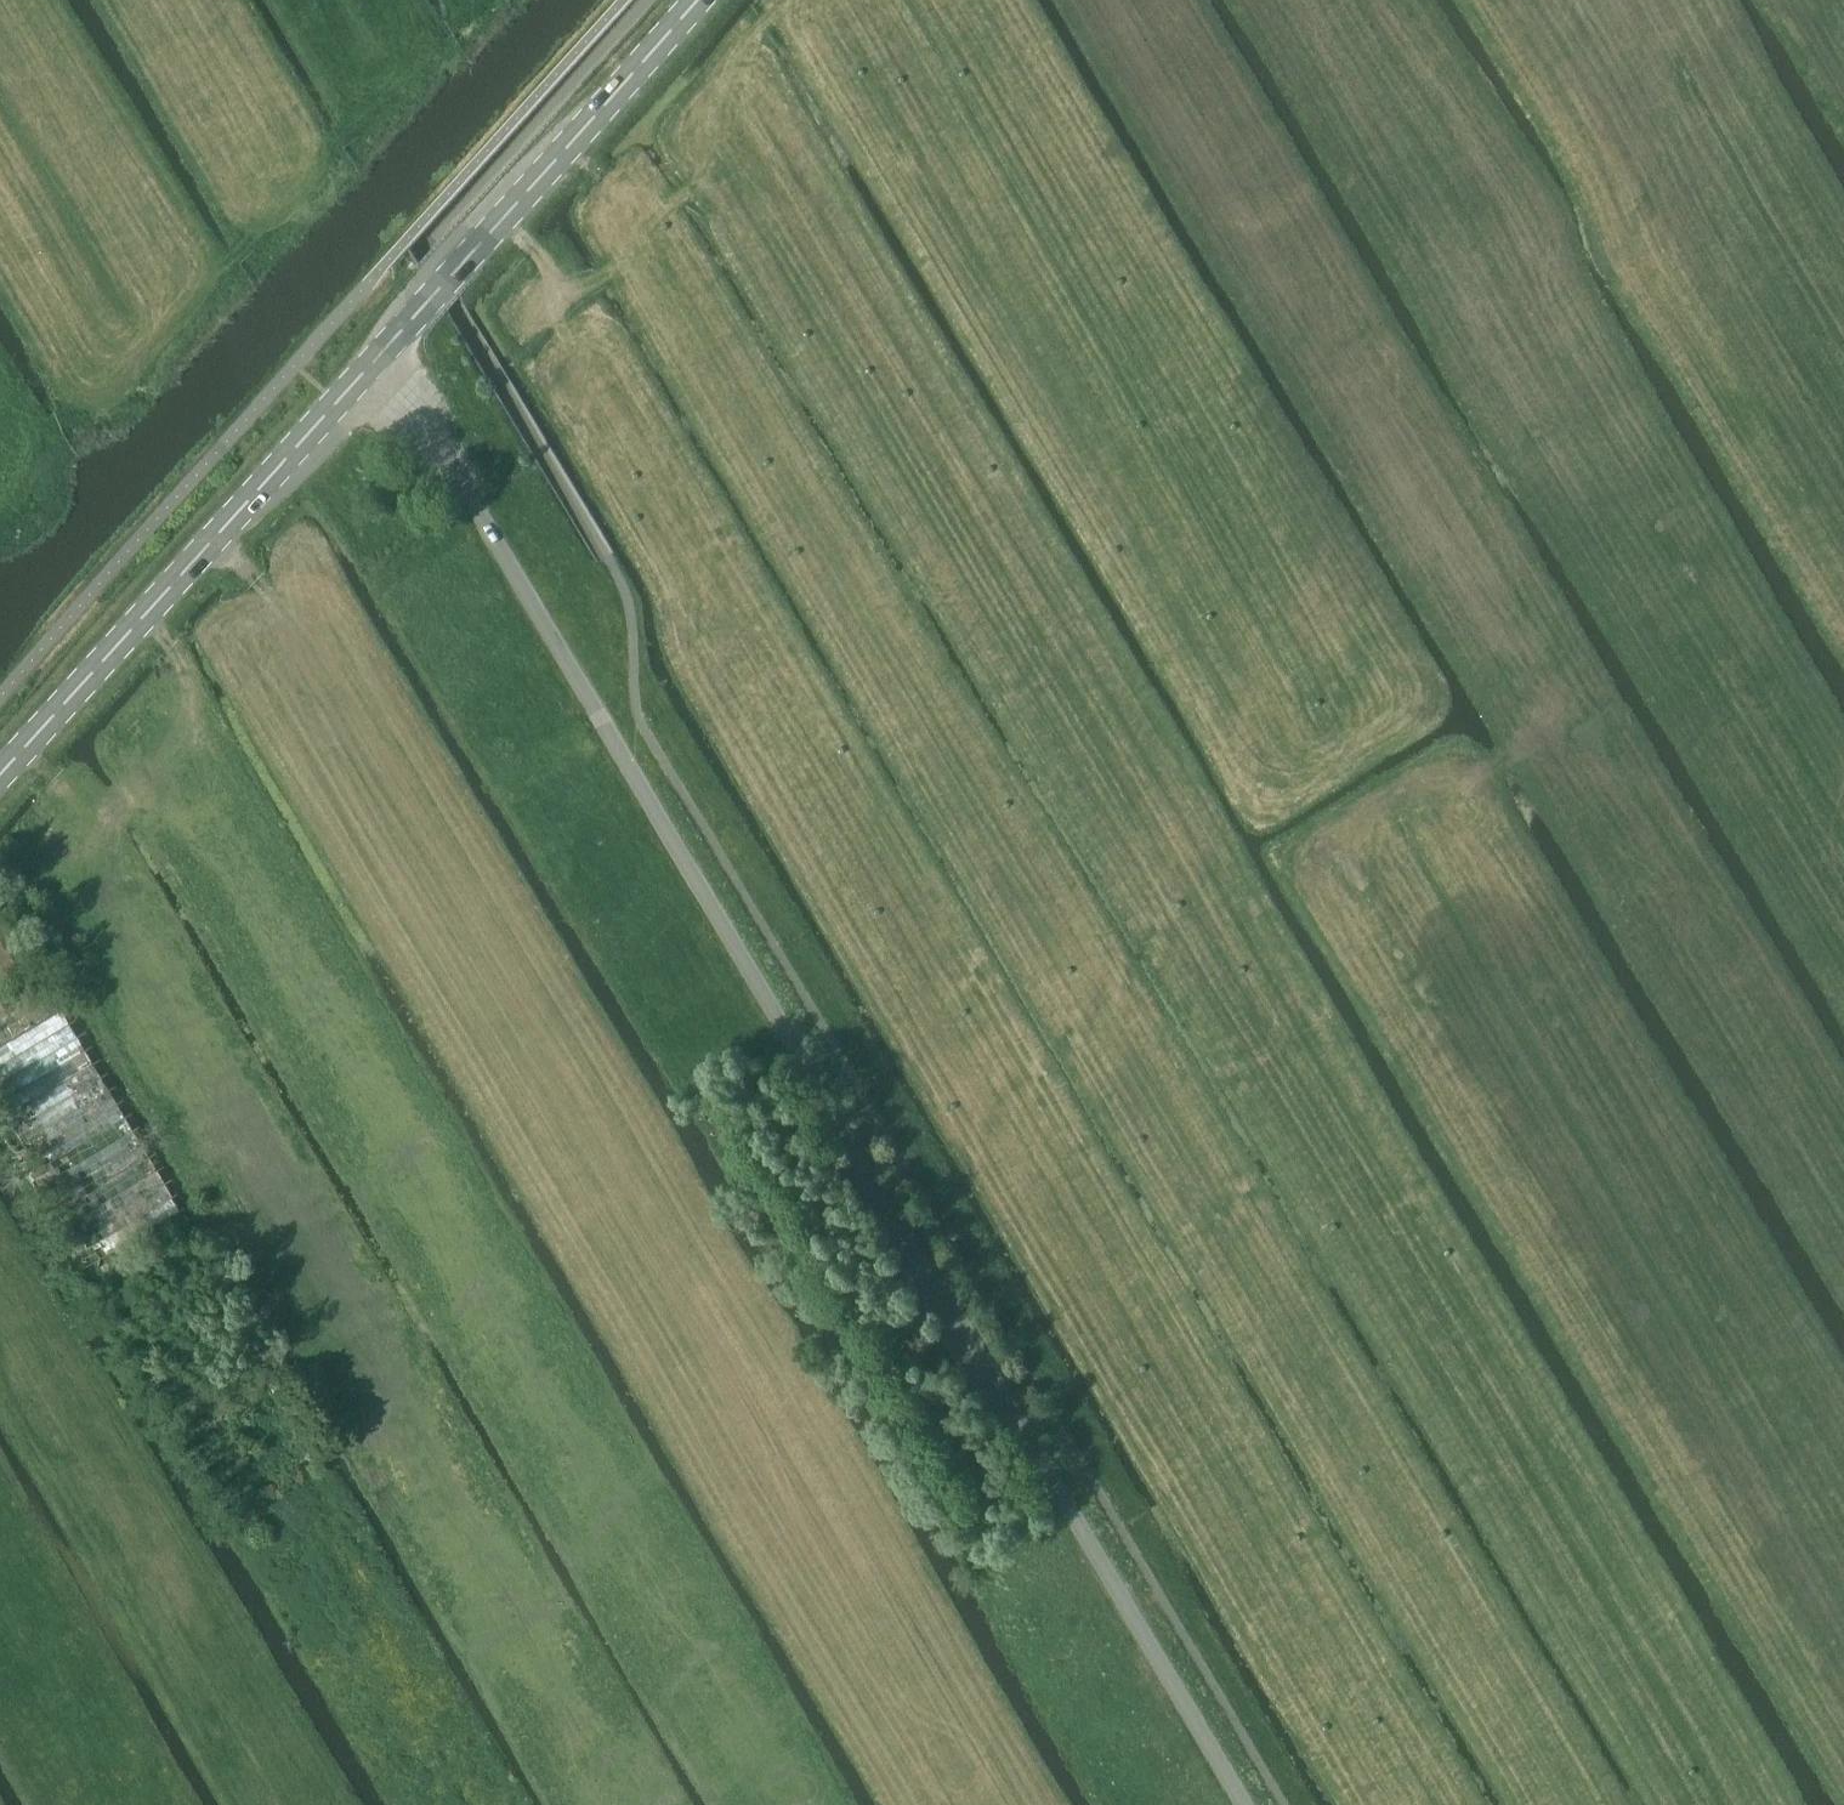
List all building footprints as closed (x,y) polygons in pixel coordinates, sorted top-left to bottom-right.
[(32,965),(34,964),(7,923),(0,927),(0,977),(4,983),(8,982),(33,1021),(58,1004),(32,965)] [(0,1045),(0,1132),(79,1268),(177,1210),(60,1010),(0,1045)]
